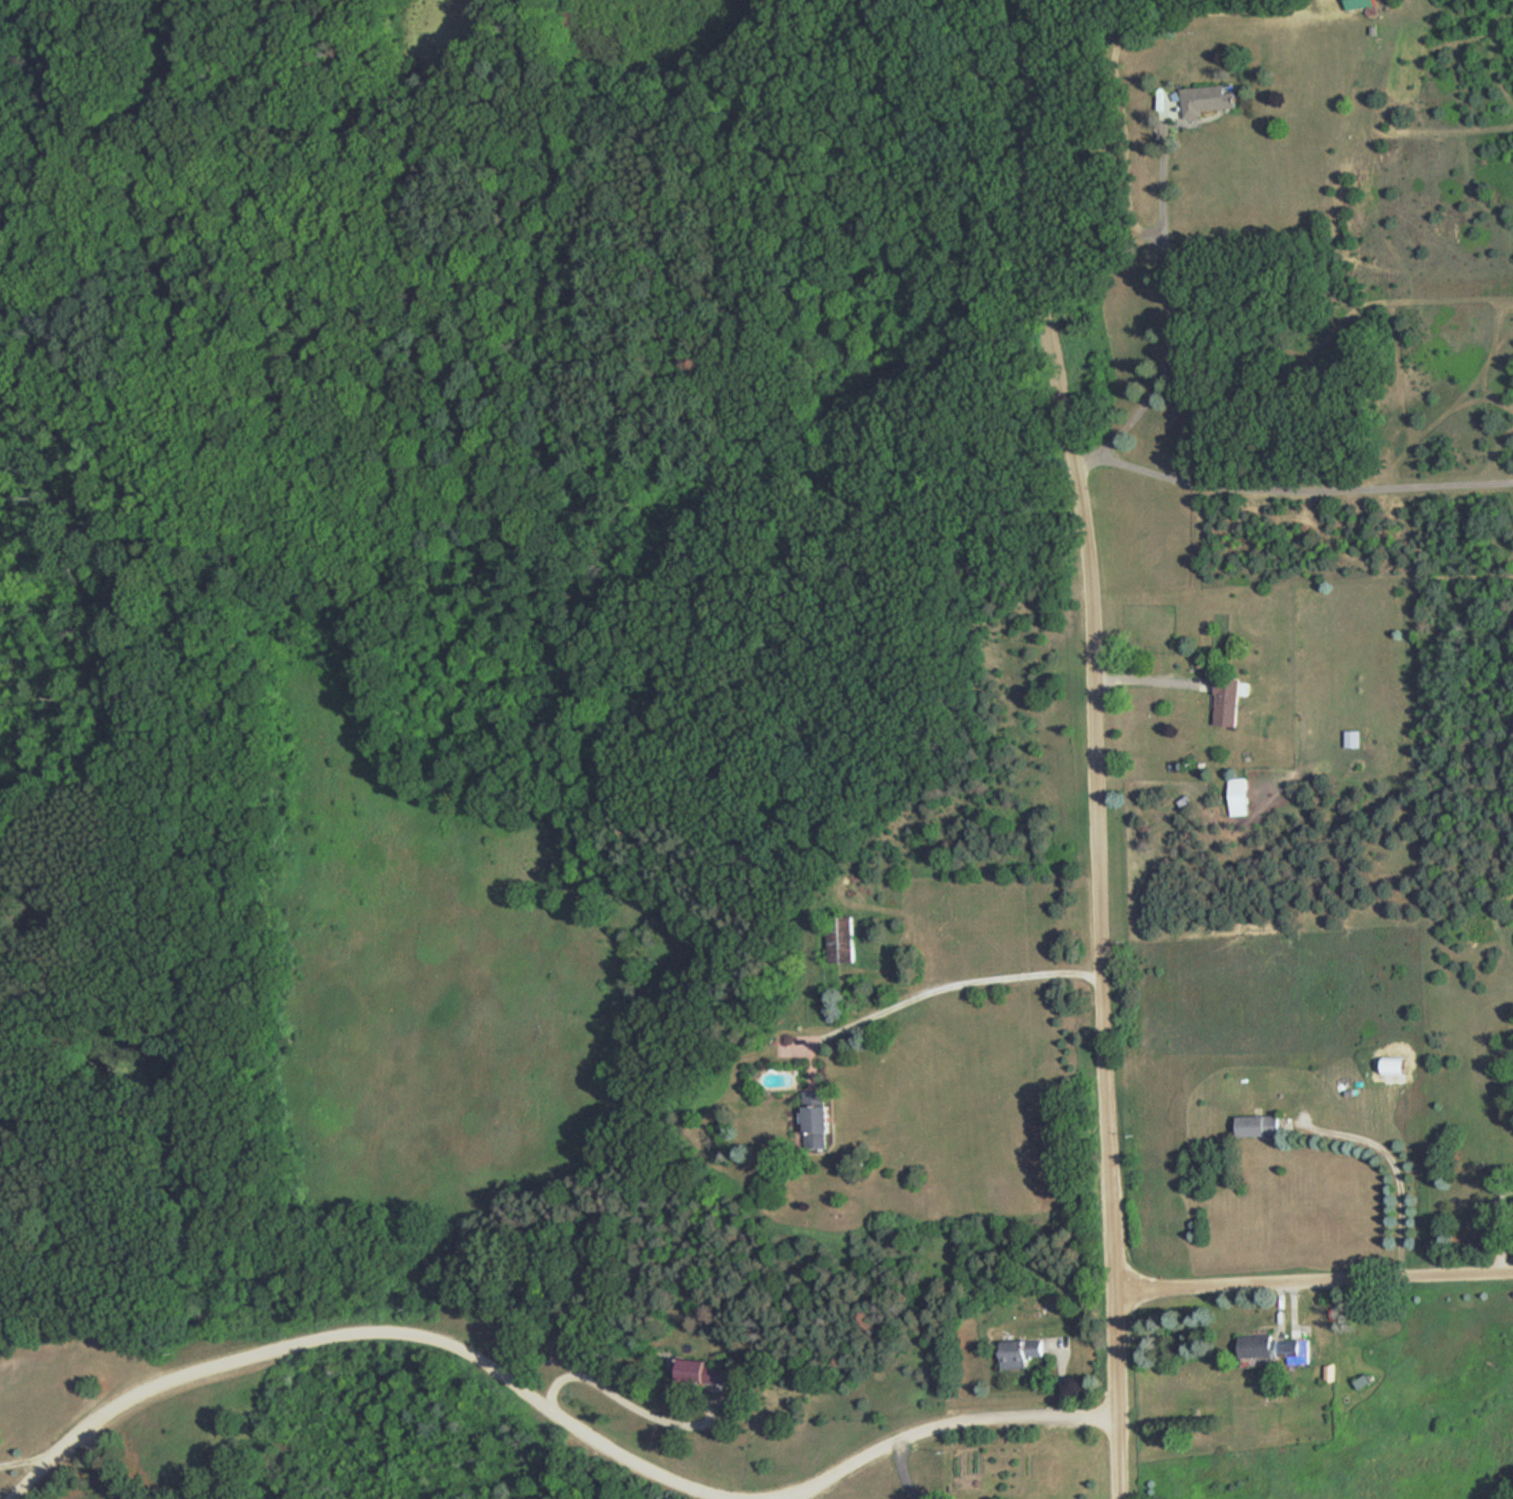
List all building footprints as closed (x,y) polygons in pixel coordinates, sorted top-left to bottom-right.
[(1376,4),(1375,0),(1346,0),(1348,9),(1376,4)] [(1238,108),(1236,84),(1182,87),(1184,117),(1203,116),(1203,110),(1238,108)] [(1237,726),(1240,677),(1217,676),(1214,724),(1237,726)] [(1359,731),(1345,731),(1345,745),(1359,745),(1359,731)] [(1247,778),(1229,778),(1229,815),(1247,815),(1247,778)] [(833,915),(833,962),(856,962),(856,915),(833,915)] [(831,1147),(831,1090),(808,1090),(808,1147),(831,1147)] [(1238,1134),(1280,1134),(1280,1115),(1238,1115),(1238,1134)] [(1305,1357),(1305,1336),(1238,1337),(1238,1357),(1305,1357)] [(996,1340),(996,1368),(1022,1368),(1022,1356),(1038,1356),(1038,1340),(996,1340)] [(676,1382),(723,1384),(724,1363),(677,1360),(676,1382)]
